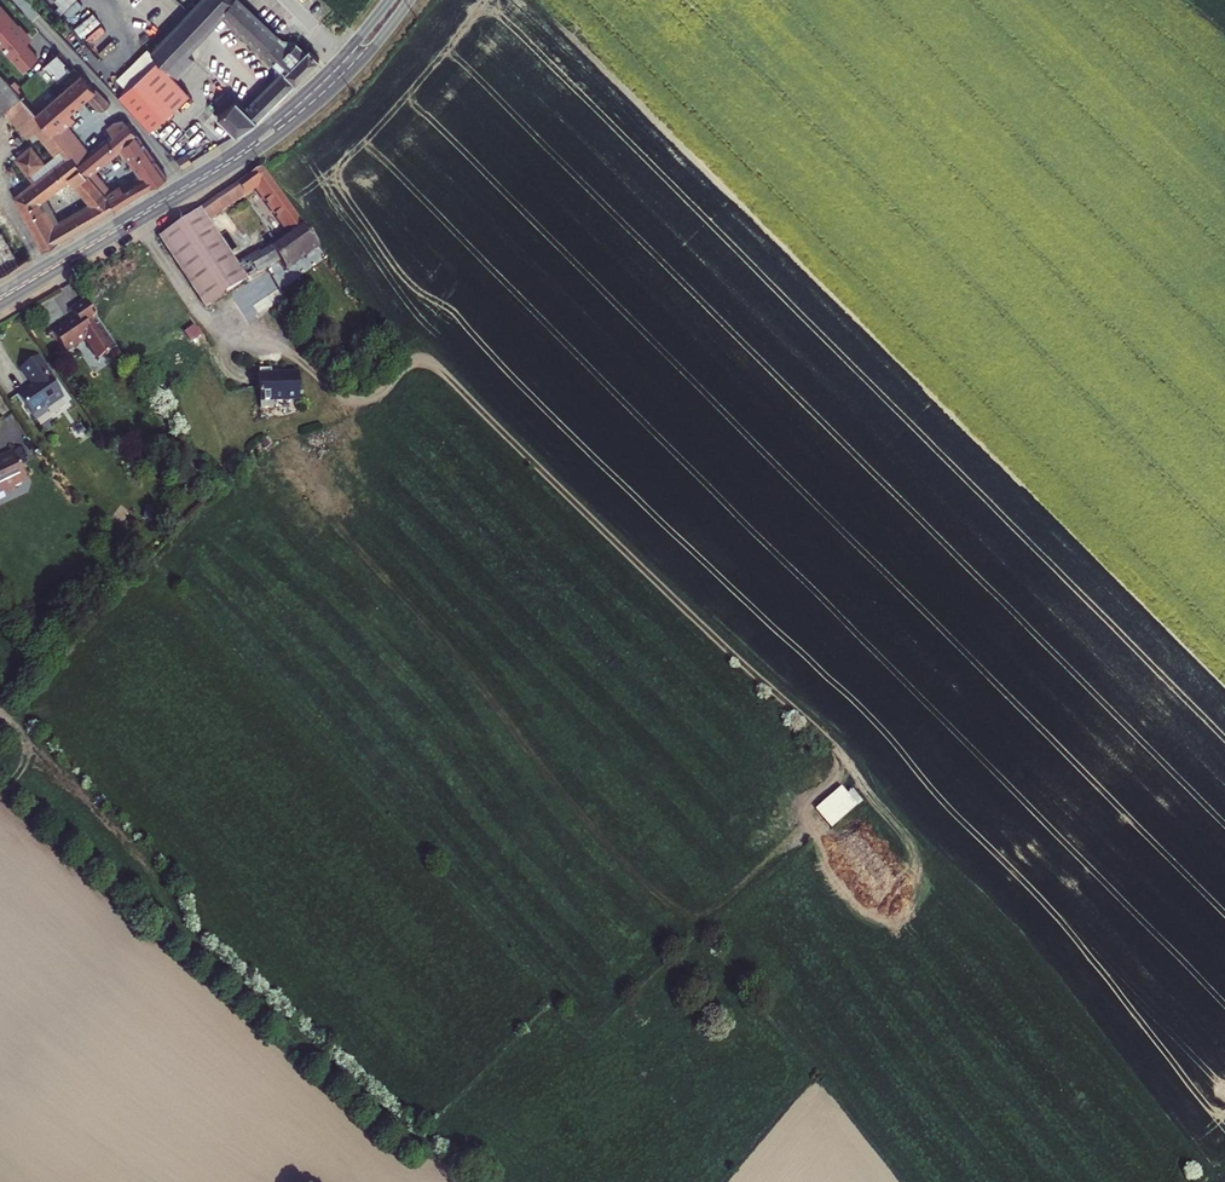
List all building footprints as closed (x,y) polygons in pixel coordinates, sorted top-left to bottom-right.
[(231,1),(230,0),(200,0),(187,13),(204,30),(221,12),(231,1)] [(230,20),(244,5),(238,0),(232,0),(231,1),(221,12),(230,20)] [(22,70),(37,57),(25,43),(29,39),(0,5),(0,43),(10,55),(22,70)] [(277,77),(266,89),(277,100),(318,58),(309,49),(305,52),(297,44),(282,41),(244,5),(230,20),(278,66),(275,69),(274,75),(277,77)] [(204,30),(187,13),(178,23),(195,40),(204,30)] [(185,50),(195,40),(178,23),(151,51),(158,58),(177,76),(194,59),(185,50)] [(122,94),(123,94),(158,58),(151,51),(148,48),(118,80),(127,89),(122,94)] [(63,58),(19,97),(29,108),(69,154),(115,207),(129,199),(123,189),(120,184),(110,190),(92,169),(121,146),(142,177),(131,184),(137,194),(166,176),(126,120),(124,121),(121,119),(112,121),(106,126),(112,134),(89,153),(67,126),(75,120),(69,113),(77,106),(87,97),(98,110),(102,109),(109,104),(95,88),(93,89),(79,74),(78,75),(63,58)] [(123,94),(119,99),(151,133),(190,92),(175,78),(177,76),(158,58),(123,94)] [(19,97),(0,74),(0,113),(19,97)] [(266,89),(257,98),(268,109),(277,100),(266,89)] [(0,113),(0,115),(9,126),(29,108),(19,97),(0,113)] [(236,100),(219,117),(235,133),(258,120),(268,109),(257,98),(246,109),(236,100)] [(35,148),(11,166),(24,181),(28,178),(46,164),(47,162),(35,148)] [(175,158),(182,166),(191,160),(182,151),(175,158)] [(63,221),(60,223),(53,227),(37,199),(44,194),(67,176),(91,204),(73,215),(82,228),(115,207),(69,154),(50,168),(32,183),(14,197),(41,250),(63,239),(72,234),(63,221)] [(28,178),(32,183),(50,168),(46,164),(28,178)] [(287,270),(320,246),(264,170),(262,167),(179,225),(225,292),(228,290),(231,294),(251,280),(265,269),(270,266),(261,253),(241,265),(214,226),(228,216),(223,210),(257,186),(290,233),(271,247),(280,259),(287,270)] [(131,184),(123,189),(129,199),(137,194),(131,184)] [(53,227),(60,223),(44,194),(37,199),(53,227)] [(73,215),(63,221),(72,234),(82,228),(73,215)] [(19,262),(0,230),(0,274),(19,262)] [(270,266),(280,259),(271,247),(261,253),(270,266)] [(71,326),(55,337),(69,356),(88,342),(102,361),(109,356),(110,357),(113,355),(116,360),(120,357),(121,359),(125,356),(86,304),(72,314),(78,322),(73,326),(71,326)] [(38,358),(21,370),(35,388),(30,391),(29,390),(17,398),(23,406),(25,405),(37,421),(49,412),(47,410),(64,397),(59,390),(61,388),(38,358)] [(271,369),(260,369),(261,408),(274,408),(273,403),(300,402),(300,375),(271,376),(271,369)] [(2,490),(6,491),(12,488),(13,485),(26,479),(12,450),(0,456),(0,491),(2,490)] [(815,792),(824,787),(811,765),(802,770),(815,792)]
